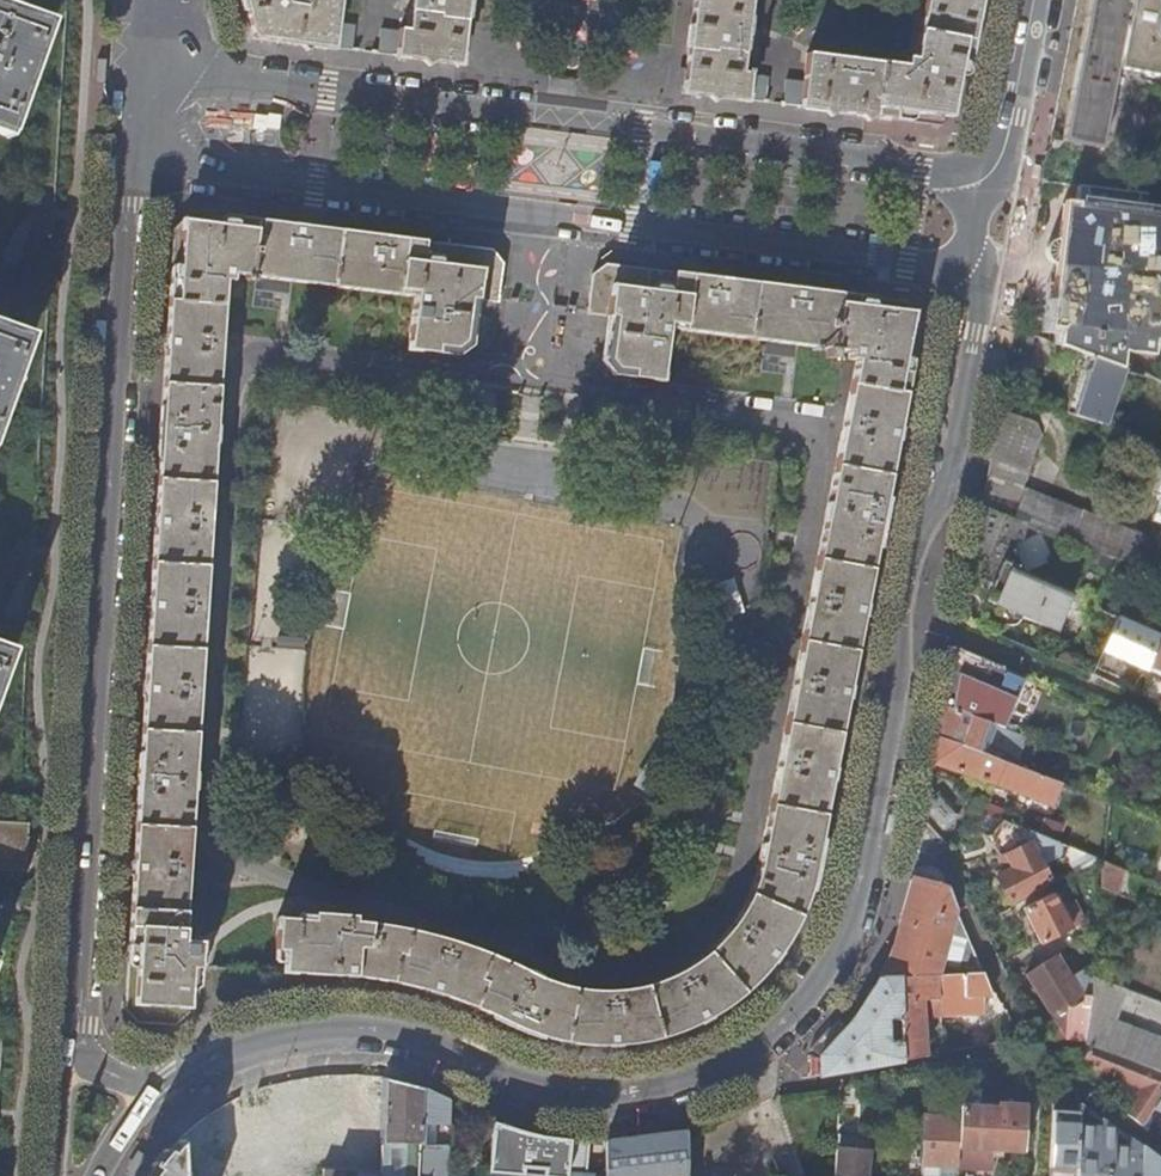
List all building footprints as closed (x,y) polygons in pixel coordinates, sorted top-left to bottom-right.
[(334,48),(335,47),(335,44),(337,22),(340,0),(243,0),(252,38),(291,43),(334,48)] [(408,28),(399,27),(396,47),(396,52),(396,54),(395,56),(461,64),(469,0),(412,0),(408,28)] [(748,101),(748,98),(749,96),(749,92),(751,72),(743,71),(744,60),(751,0),(695,0),(692,25),(683,92),(748,101)] [(914,58),(906,57),(904,65),(808,53),(805,80),(802,103),(801,106),(801,107),(874,116),(941,125),(961,108),(968,72),(974,40),(981,0),(925,0),(914,58)] [(1064,140),(1054,138),(1051,154),(1064,156),(1067,140),(1082,143),(1105,147),(1105,146),(1118,78),(1120,67),(1160,74),(1160,0),(1091,0),(1064,140)] [(51,19),(0,2),(0,133),(5,135),(6,138),(7,138),(8,135),(10,136),(11,133),(10,132),(47,23),(49,23),(51,19)] [(356,25),(337,22),(335,44),(353,47),(356,25)] [(802,103),(805,80),(785,77),(781,100),(802,103)] [(1105,146),(1108,147),(1107,149),(1134,154),(1140,128),(1159,132),(1160,120),(1160,112),(1143,109),(1147,82),(1121,77),(1121,79),(1118,78),(1105,146)] [(1148,192),(1080,184),(1078,203),(1065,203),(1061,238),(1057,238),(1053,241),(1050,245),(1049,251),(1051,257),(1054,261),(1058,263),(1054,299),(1068,301),(1063,345),(1130,368),(1131,365),(1128,363),(1130,346),(1160,349),(1160,338),(1160,214),(1145,212),(1148,192)] [(495,250),(494,249),(433,241),(326,228),(266,221),(193,212),(174,230),(168,327),(162,423),(129,952),(126,1009),(138,1023),(175,1025),(190,1012),(191,989),(197,988),(200,986),(202,942),(186,941),(189,879),(227,280),(227,273),(235,274),(290,281),(416,297),(410,349),(459,355),(472,347),(477,300),(499,302),(503,262),(495,250)] [(669,271),(605,263),(592,275),(587,314),(607,316),(603,361),(613,374),(661,380),(668,328),(836,349),(849,351),(857,352),(855,360),(757,877),(753,889),(738,918),(731,929),(723,939),(705,955),(687,968),(667,979),(654,984),(634,989),(624,991),(607,992),(583,990),(566,986),(547,980),(519,969),(500,959),(473,948),(448,939),(410,930),(389,926),(365,922),(356,922),(356,916),(299,912),(299,919),(278,918),(276,960),(279,963),(284,964),(283,972),(345,977),(368,980),(395,983),(438,994),(458,1002),(483,1012),(505,1024),(521,1030),(535,1035),(560,1041),(576,1044),(595,1046),(608,1046),(623,1046),(644,1042),(658,1040),(687,1029),(718,1013),(733,1003),(753,986),(766,973),(783,952),(797,925),(810,890),(820,843),(831,787),(838,746),(851,681),(887,492),(901,417),(919,324),(904,300),(852,294),(817,290),(691,274),(669,271)] [(1016,329),(1022,331),(1029,297),(1025,296),(1022,296),(1016,329)] [(34,334),(0,322),(0,424),(31,336),(33,336),(34,334)] [(1130,368),(1063,345),(1057,364),(1064,363),(1082,369),(1070,409),(1111,423),(1114,415),(1130,368)] [(857,352),(849,351),(848,359),(855,360),(857,352)] [(1148,375),(1130,368),(1114,415),(1131,422),(1148,375)] [(1001,408),(982,504),(1014,517),(1027,487),(1024,485),(1043,434),(1039,420),(1001,408)] [(1105,551),(1118,557),(1148,569),(1157,538),(1027,487),(1014,517),(1105,551)] [(982,504),(979,517),(1010,530),(1014,517),(982,504)] [(979,517),(965,591),(1060,630),(1073,596),(1016,573),(1009,570),(1012,565),(1017,552),(1027,556),(1033,539),(1010,530),(979,517)] [(1100,563),(1113,569),(1118,557),(1105,551),(1100,563)] [(1009,570),(1016,573),(1018,567),(1012,565),(1009,570)] [(960,617),(974,623),(978,612),(963,605),(960,617)] [(1119,616),(1104,651),(1150,670),(1160,640),(1160,634),(1119,616)] [(1150,670),(1160,674),(1160,640),(1150,670)] [(14,648),(0,643),(0,683),(12,650),(13,650),(14,648)] [(1004,726),(1026,676),(954,645),(943,703),(1004,726)] [(1042,740),(1004,726),(943,703),(936,736),(985,753),(991,736),(1037,753),(1042,740)] [(1115,741),(1101,735),(1091,758),(1106,764),(1115,741)] [(1053,805),(1061,781),(985,753),(936,736),(932,761),(1053,805)] [(664,782),(649,773),(635,794),(651,804),(664,782)] [(924,806),(943,827),(960,812),(941,791),(924,806)] [(982,800),(979,810),(1000,818),(1003,808),(982,800)] [(1062,854),(1056,840),(1037,832),(1037,834),(1001,821),(989,836),(997,852),(998,852),(1001,857),(1007,854),(1014,869),(1008,872),(996,878),(1008,902),(1049,881),(1041,865),(1062,854)] [(28,826),(0,824),(0,871),(25,873),(28,826)] [(1077,873),(1106,858),(1106,857),(1056,840),(1062,854),(1077,873)] [(1007,854),(1001,857),(1000,858),(1004,866),(1008,872),(1014,869),(1007,854)] [(1125,895),(1127,869),(1106,861),(1103,887),(1125,895)] [(993,871),(996,878),(1008,872),(1004,866),(993,871)] [(936,974),(981,971),(962,928),(948,890),(943,877),(939,873),(935,870),(927,869),(918,869),(911,878),(905,906),(887,959),(879,977),(896,976),(936,974)] [(1060,907),(1065,904),(1066,907),(1070,904),(1062,889),(1053,894),(1060,907)] [(1042,943),(1084,921),(1074,902),(1070,904),(1066,907),(1065,904),(1060,907),(1053,894),(1052,892),(1023,908),(1042,943)] [(1085,1037),(1090,995),(1080,993),(1057,955),(1026,973),(1056,1021),(1045,1029),(1055,1043),(1068,1034),(1085,1037)] [(981,987),(990,987),(981,971),(936,974),(939,1014),(983,1012),(981,987)] [(921,1015),(939,1014),(936,974),(896,976),(901,1061),(925,1056),(921,1015)] [(896,976),(879,977),(860,1010),(848,1026),(830,1046),(820,1056),(821,1075),(901,1061),(896,976)] [(1125,989),(1092,977),(1090,995),(1085,1037),(1083,1047),(1089,1048),(1089,1046),(1160,1073),(1160,1039),(1114,1022),(1125,989)] [(830,1046),(848,1026),(839,1017),(811,1048),(820,1056),(830,1046)] [(1089,1048),(1083,1064),(1144,1086),(1130,1110),(1146,1119),(1150,1113),(1160,1095),(1160,1074),(1089,1048)] [(344,1073),(324,1075),(323,1168),(383,1168),(383,1077),(370,1075),(344,1073)] [(383,1077),(383,1168),(383,1175),(417,1175),(421,1087),(402,1081),(383,1077)] [(308,1078),(270,1085),(270,1118),(305,1116),(307,1116),(308,1078)] [(270,1085),(240,1097),(241,1131),(270,1130),(270,1118),(270,1085)] [(421,1087),(417,1175),(444,1175),(446,1098),(421,1087)] [(960,1116),(957,1167),(993,1169),(994,1150),(1022,1151),(1025,1105),(996,1104),(996,1108),(981,1107),(981,1101),(981,1090),(961,1090),(960,1116)] [(1150,1113),(1157,1117),(1160,1109),(1160,1095),(1150,1113)] [(178,1141),(180,1175),(241,1175),(241,1169),(241,1131),(240,1097),(214,1112),(197,1124),(178,1141)] [(1078,1112),(1053,1111),(1049,1166),(1076,1167),(1078,1125),(1078,1112)] [(957,1167),(960,1116),(921,1115),(921,1175),(957,1175),(957,1167)] [(270,1118),(270,1130),(272,1168),(305,1168),(305,1116),(270,1118)] [(1101,1118),(1101,1127),(1078,1125),(1076,1167),(1075,1175),(1141,1175),(1142,1145),(1129,1136),(1128,1146),(1113,1146),(1115,1126),(1101,1118)] [(503,1125),(492,1121),(489,1158),(565,1169),(568,1139),(555,1137),(547,1136),(526,1132),(503,1125)] [(686,1131),(604,1140),(603,1175),(686,1175),(686,1131)] [(870,1137),(837,1137),(836,1155),(869,1155),(870,1137)] [(568,1139),(565,1169),(565,1175),(603,1175),(586,1174),(588,1140),(568,1139)] [(178,1141),(159,1162),(148,1175),(180,1175),(178,1141)] [(1141,1175),(1160,1175),(1160,1159),(1142,1145),(1141,1175)] [(836,1155),(835,1165),(837,1165),(836,1175),(869,1175),(869,1155),(836,1155)] [(305,1168),(272,1168),(272,1175),(305,1175),(305,1168)] [(323,1175),(383,1175),(383,1168),(323,1168),(323,1175)]
